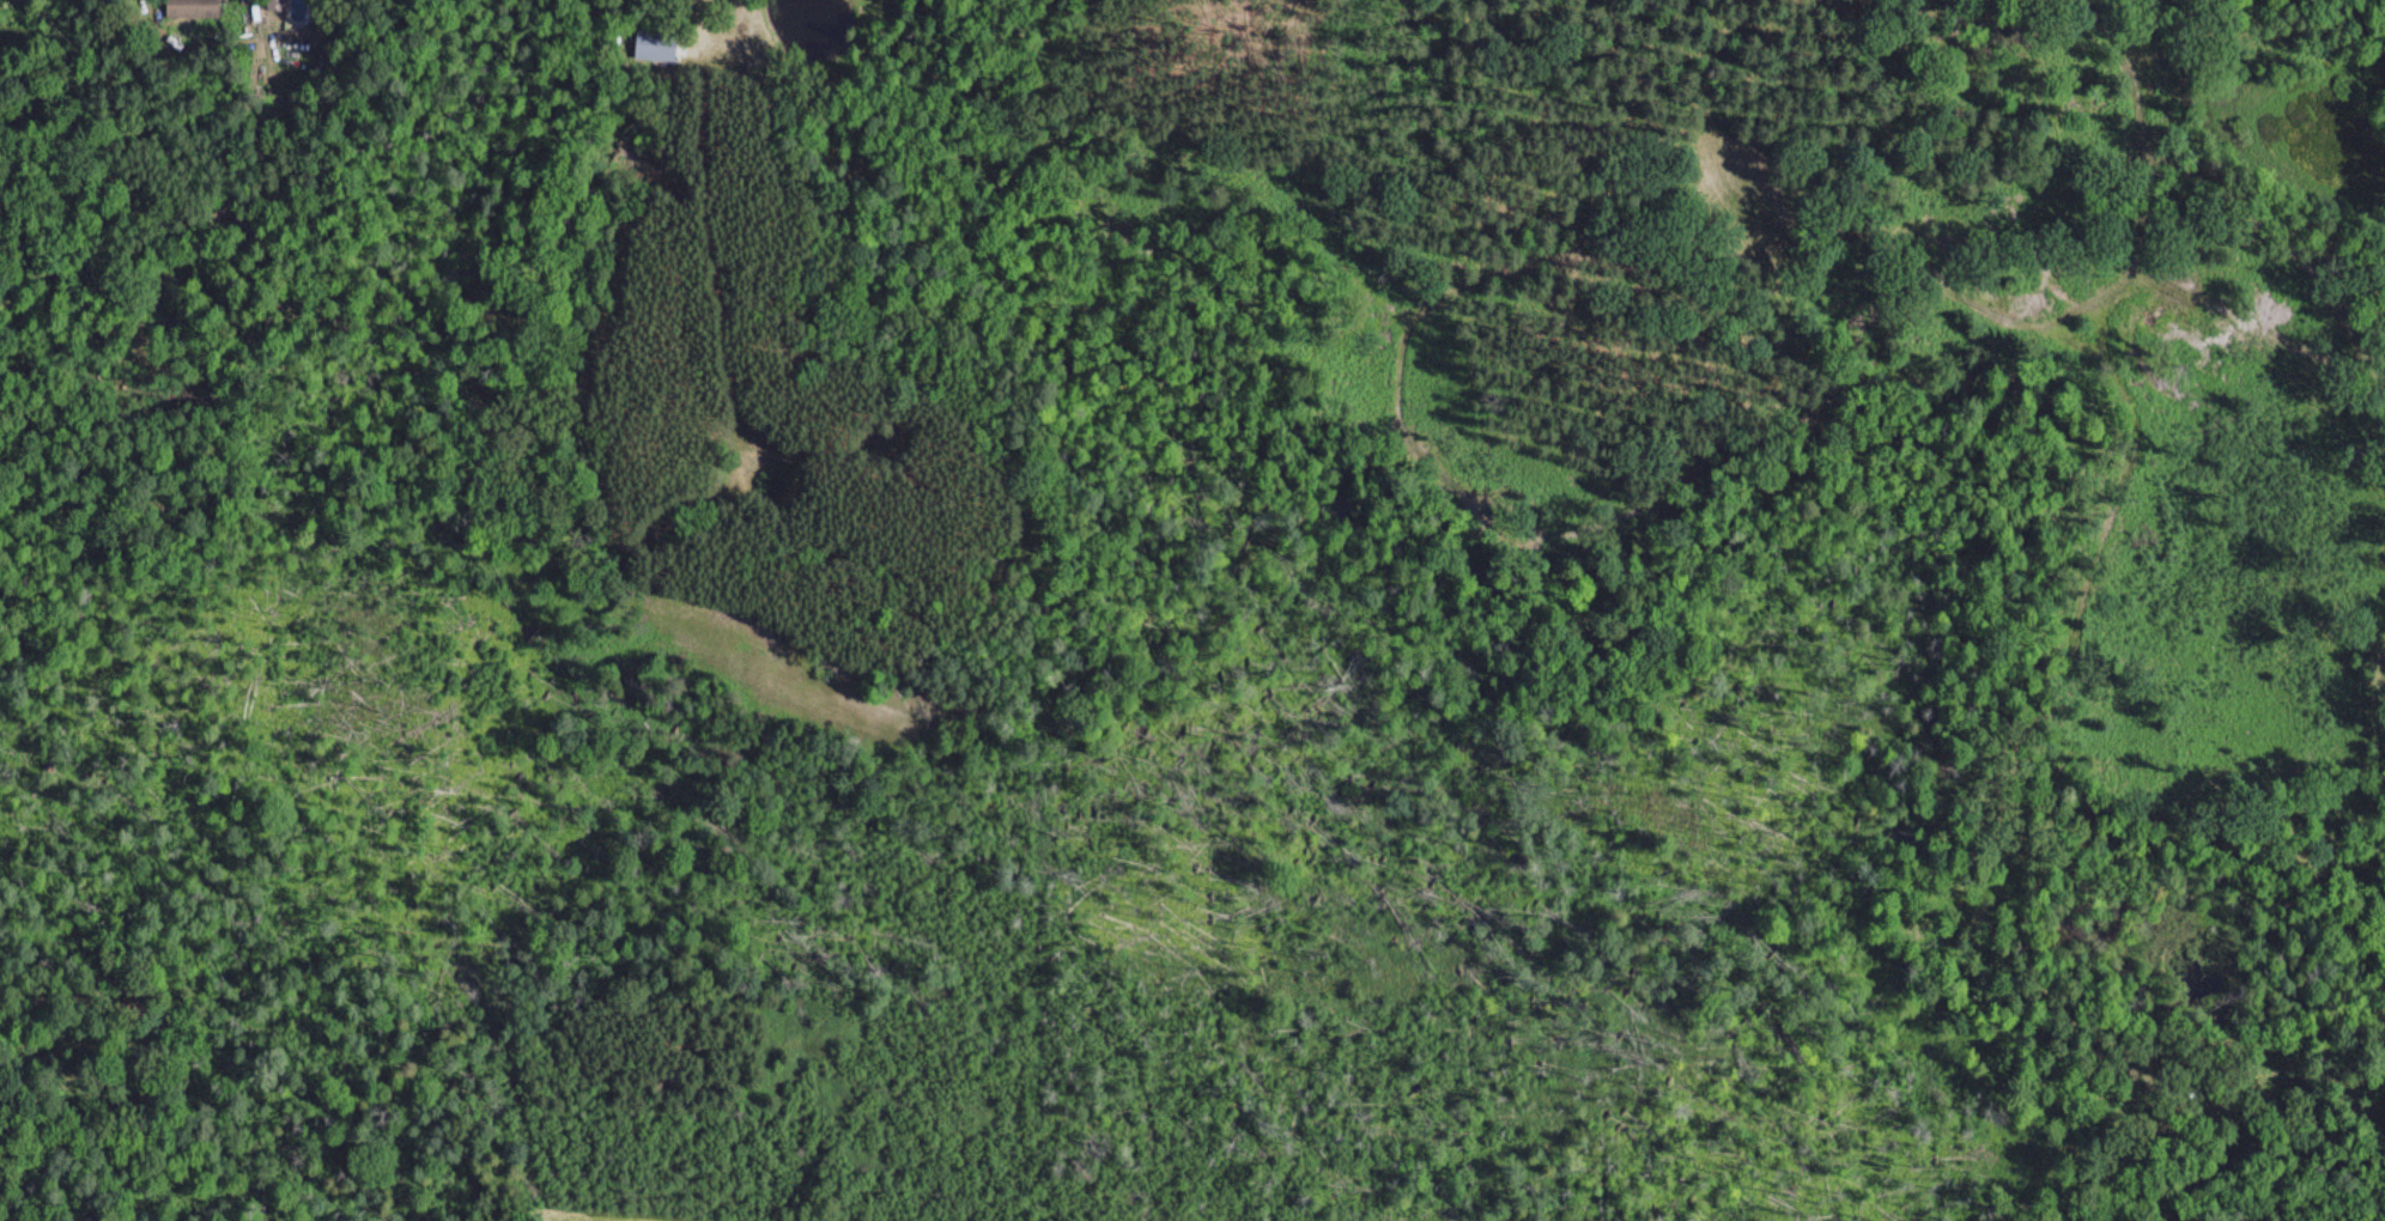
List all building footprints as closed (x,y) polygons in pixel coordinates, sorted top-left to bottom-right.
[(217,0),(167,0),(167,19),(217,19),(217,0)] [(266,11),(287,11),(287,0),(266,0),(266,11)] [(675,60),(675,30),(634,31),(634,60),(675,60)]
